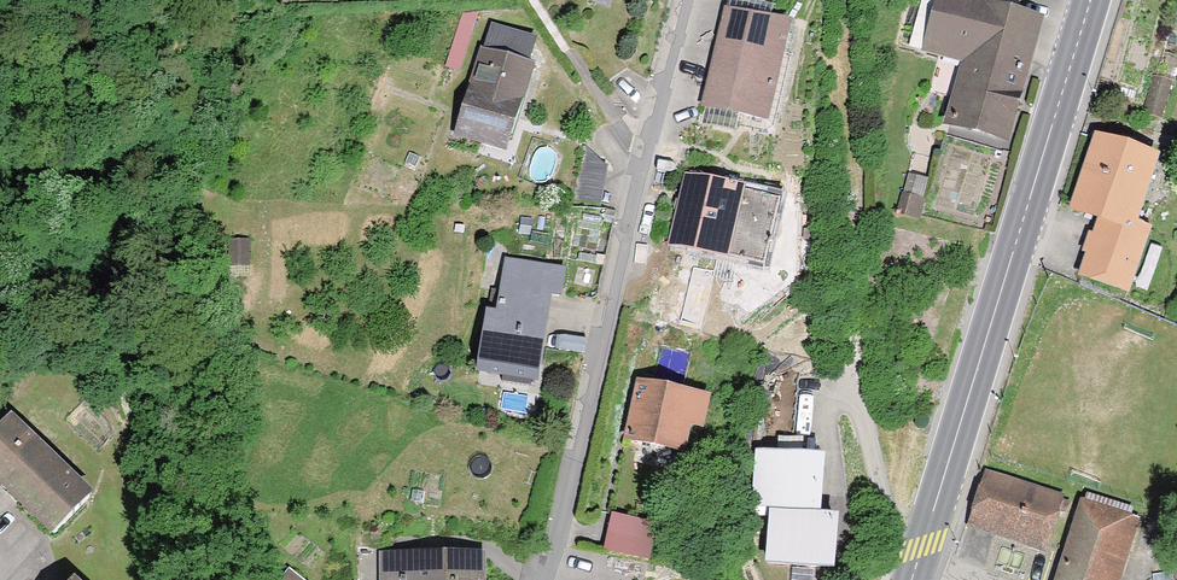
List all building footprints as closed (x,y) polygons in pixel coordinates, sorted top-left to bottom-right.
[(1004,157),(1044,15),(992,0),(979,0),(977,9),(945,0),(928,0),(913,53),(961,66),(940,139),(1004,157)] [(794,24),(728,7),(701,112),(767,129),(794,24)] [(543,43),(491,26),(454,136),(506,153),(543,43)] [(1157,156),(1094,135),(1069,210),(1098,220),(1132,231),(1157,156)] [(777,198),(685,178),(670,244),(763,264),(777,198)] [(1150,239),(1098,220),(1079,272),(1131,291),(1150,239)] [(560,268),(502,258),(482,370),(541,380),(560,268)] [(709,396),(635,382),(624,440),(697,455),(709,396)] [(0,432),(0,494),(52,544),(93,499),(11,420),(0,432)] [(824,449),(753,448),(752,506),(769,506),(823,509),(824,449)] [(1045,554),(1062,499),(987,475),(969,530),(1045,554)] [(1083,495),(1058,579),(1124,579),(1144,513),(1083,495)] [(615,506),(605,545),(655,558),(665,519),(615,506)] [(823,509),(769,506),(766,560),(834,563),(837,509),(823,509)] [(376,554),(377,579),(485,579),(485,551),(376,554)] [(289,570),(281,579),(304,579),(289,570)]
